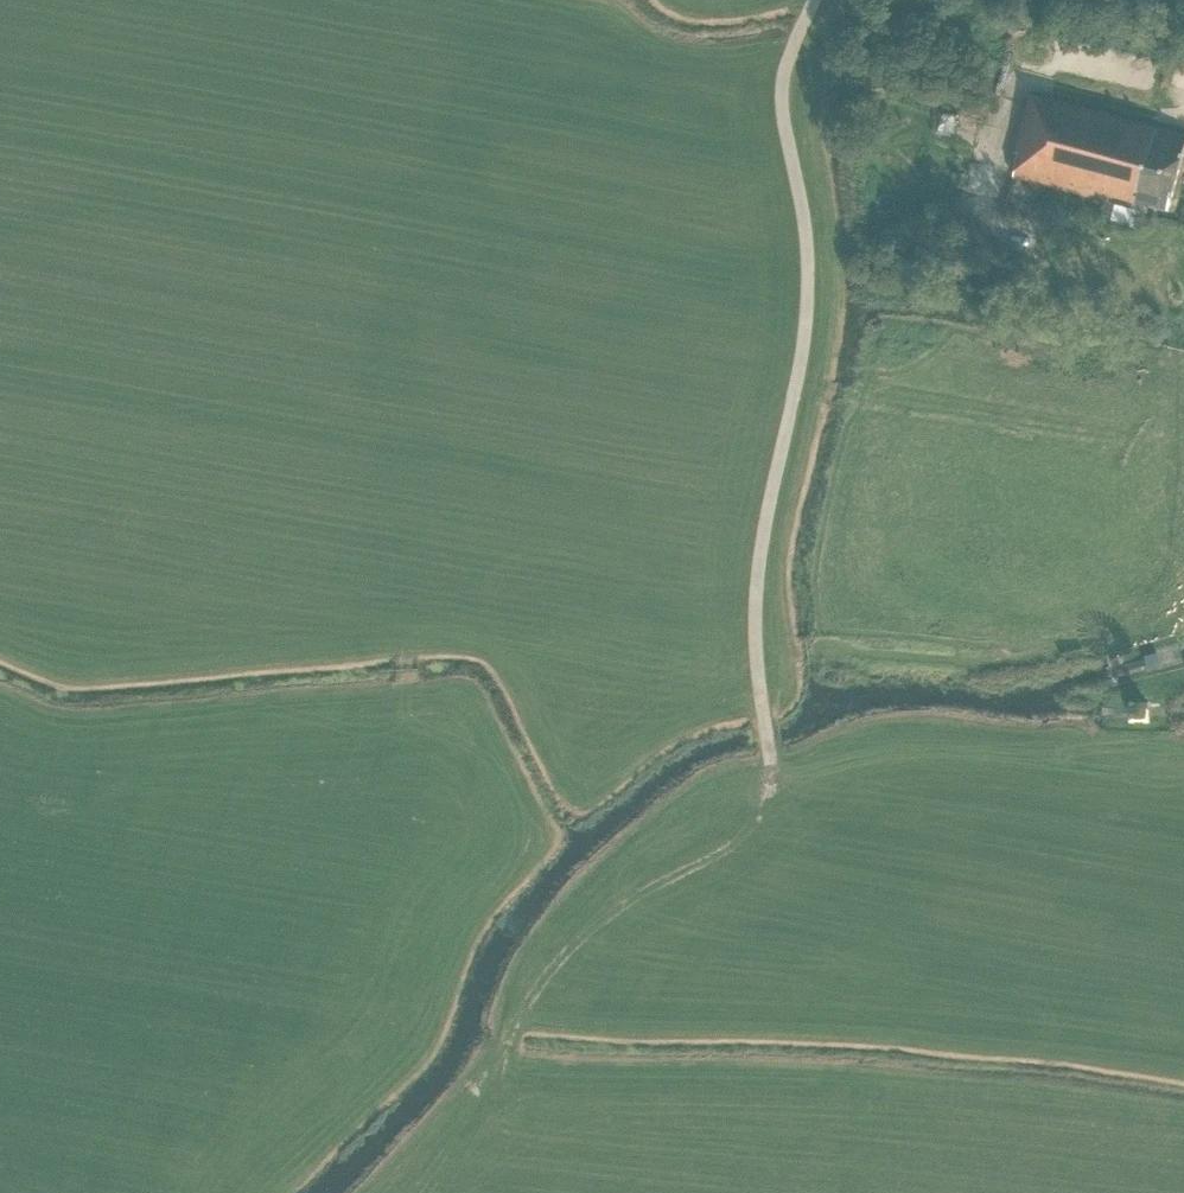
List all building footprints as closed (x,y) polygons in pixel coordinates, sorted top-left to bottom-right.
[(1148,213),(1149,206),(1169,212),(1183,156),(1183,136),(1031,95),(1015,154),(1020,155),(1014,177),(1060,189),(1148,213)] [(1159,664),(1157,653),(1145,656),(1148,667),(1159,664)] [(1131,721),(1147,721),(1147,703),(1131,703),(1131,721)]
